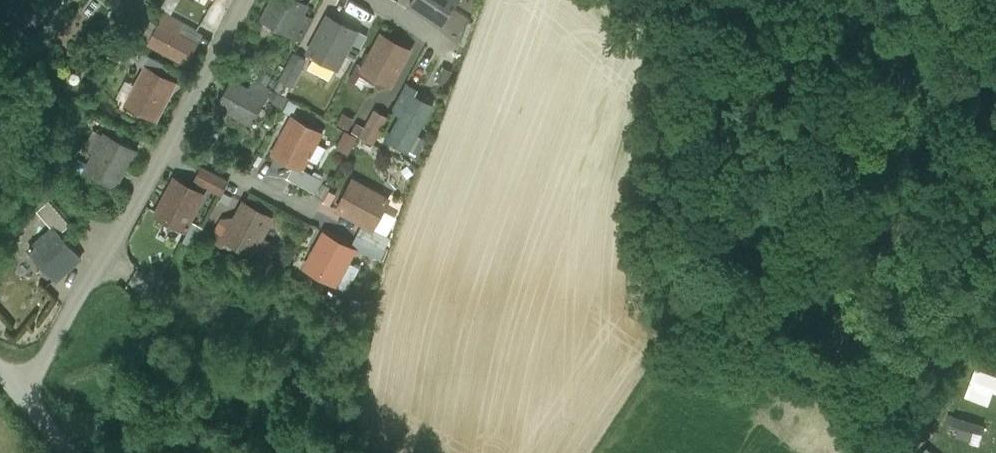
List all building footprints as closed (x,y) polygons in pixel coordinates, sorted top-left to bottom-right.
[(0,3),(0,17),(38,58),(48,49),(4,0),(0,3)] [(45,13),(62,16),(65,3),(47,0),(45,13)] [(297,0),(273,0),(263,19),(275,25),(291,34),(302,13),(307,5),(297,0)] [(410,5),(441,26),(458,0),(413,0),(410,5)] [(313,19),(302,13),(291,34),(290,36),(301,41),(313,19)] [(160,25),(178,35),(183,24),(166,15),(160,25)] [(356,32),(328,17),(309,53),(336,67),(344,53),(356,32)] [(275,25),(263,19),(259,28),(270,34),(275,25)] [(150,43),(186,62),(195,44),(178,35),(160,25),(150,43)] [(366,38),(356,32),(344,53),(355,58),(366,38)] [(410,50),(381,35),(364,67),(363,70),(381,80),(391,85),(410,50)] [(146,68),(164,77),(170,67),(145,54),(139,64),(146,68)] [(305,59),(294,54),(281,81),(292,85),(305,59)] [(377,86),(381,80),(363,70),(364,67),(358,64),(349,81),(350,85),(358,89),(362,88),(366,80),(377,86)] [(127,103),(156,118),(175,83),(164,77),(146,68),(127,103)] [(250,92),(263,99),(270,88),(256,81),(250,92)] [(250,92),(232,82),(220,106),(251,122),(263,99),(250,92)] [(402,116),(413,96),(417,89),(406,84),(392,110),(402,116)] [(427,104),(413,96),(402,116),(389,139),(407,149),(415,134),(423,121),(419,119),(427,104)] [(361,137),(373,143),(387,117),(375,110),(361,137)] [(320,134),(292,119),(273,154),(301,169),(320,134)] [(353,149),(359,135),(346,129),(340,143),(353,149)] [(426,139),(415,134),(407,149),(418,154),(426,139)] [(87,171),(115,186),(134,151),(105,135),(87,171)] [(321,179),(301,169),(273,154),(269,173),(288,178),(314,192),(321,179)] [(195,180),(221,194),(228,182),(201,168),(195,180)] [(156,215),(184,229),(203,194),(175,179),(156,215)] [(352,181),(338,209),(364,223),(373,228),(388,200),(352,181)] [(54,228),(60,234),(69,226),(48,202),(37,211),(53,229),(54,228)] [(225,239),(253,253),(272,218),(244,203),(237,217),(225,239)] [(225,239),(237,217),(221,219),(211,240),(222,245),(225,239)] [(390,238),(373,228),(364,223),(358,234),(384,248),(390,238)] [(29,249),(56,280),(81,258),(60,234),(54,228),(53,229),(29,249)] [(306,268),(336,283),(354,250),(324,234),(306,268)] [(384,248),(358,234),(353,245),(381,259),(386,249),(384,248)] [(974,367),(968,398),(991,403),(994,391),(995,391),(995,372),(974,367)] [(959,415),(954,436),(982,442),(986,421),(959,415)]
